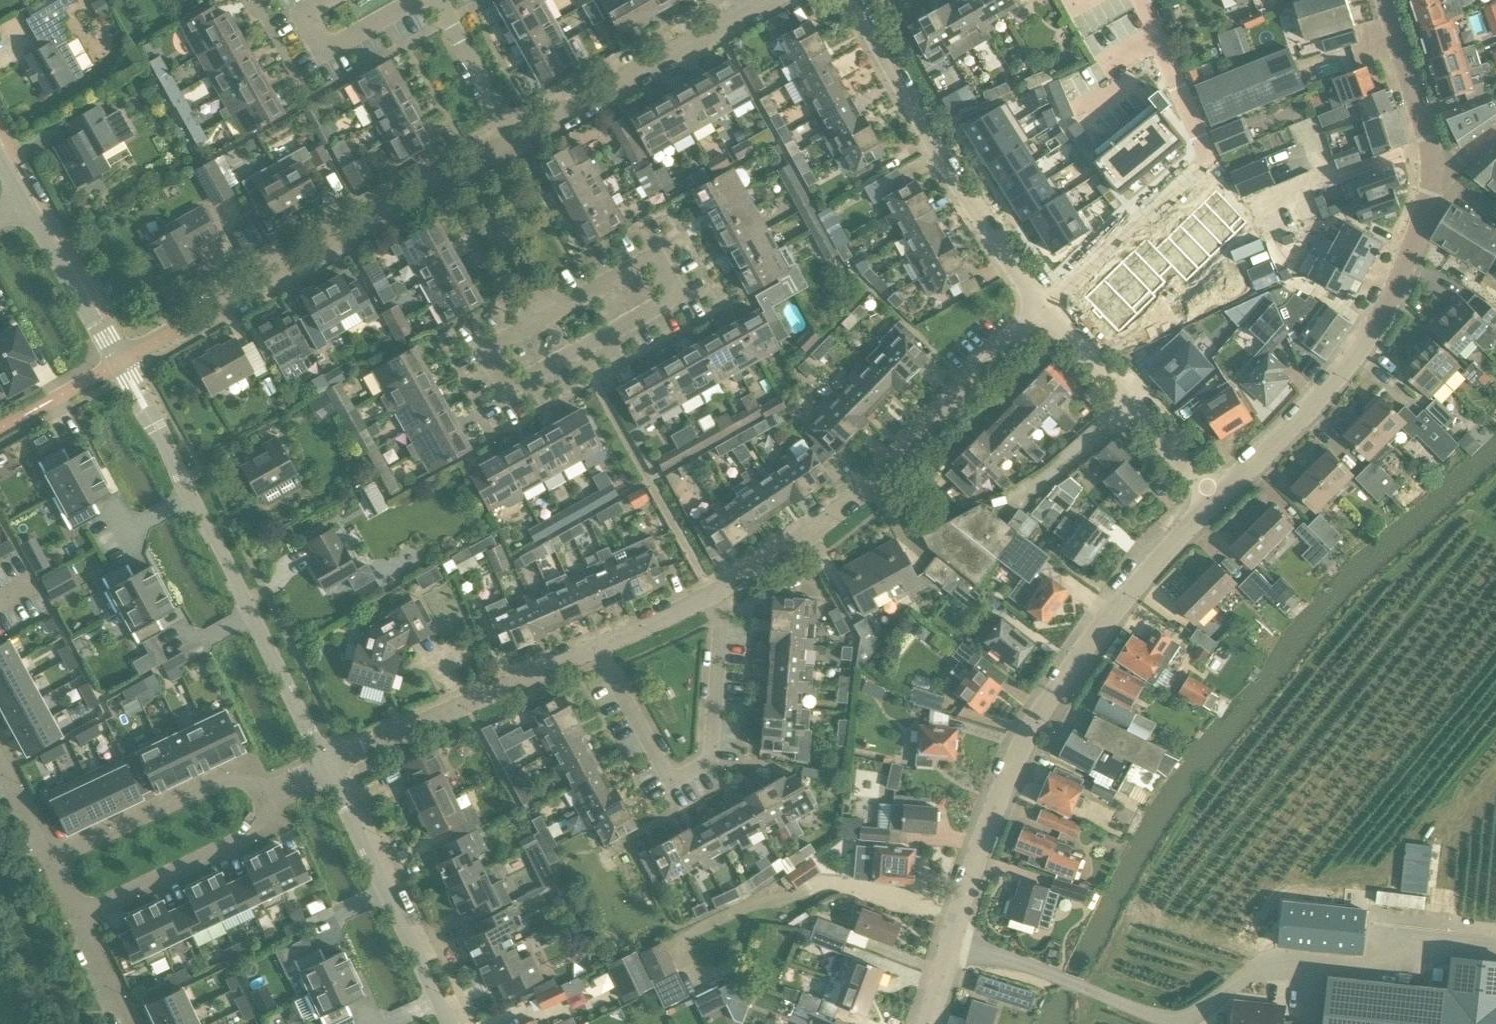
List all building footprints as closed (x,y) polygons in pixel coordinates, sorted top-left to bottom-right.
[(83,75),(65,43),(71,39),(62,22),(66,20),(68,12),(66,8),(78,1),(77,0),(61,0),(26,20),(42,48),(26,57),(33,69),(29,71),(35,82),(39,80),(47,95),(83,75)] [(92,4),(99,18),(110,12),(104,0),(99,0),(92,4)] [(542,0),(497,0),(494,2),(505,23),(543,1),(542,0)] [(619,33),(639,21),(627,0),(600,0),(619,33)] [(639,21),(659,10),(653,0),(627,0),(639,21)] [(659,10),(677,0),(653,0),(659,10)] [(948,3),(973,48),(992,38),(989,33),(989,32),(971,0),(959,0),(950,5),(949,3),(948,3)] [(989,32),(994,30),(990,23),(1004,15),(996,0),(971,0),(989,32)] [(1004,15),(1006,17),(1025,7),(1021,0),(996,0),(1004,15)] [(1239,3),(1239,4),(1247,0),(1222,0),(1226,8),(1239,3)] [(1300,20),(1349,5),(1347,0),(1294,0),(1300,20)] [(1414,10),(1448,0),(1411,0),(1414,10)] [(1421,32),(1453,20),(1453,18),(1465,15),(1462,7),(1470,4),(1475,0),(1448,0),(1414,10),(1421,32)] [(554,21),(543,1),(505,23),(516,42),(554,21)] [(948,3),(929,14),(951,52),(954,58),(973,48),(948,3)] [(1495,36),(1495,4),(1483,8),(1494,37),(1495,36)] [(1321,41),(1341,36),(1343,42),(1356,34),(1353,25),(1355,24),(1349,5),(1300,20),(1306,39),(1319,34),(1321,41)] [(227,13),(218,18),(212,8),(181,26),(198,56),(238,33),(227,13)] [(598,8),(587,15),(593,25),(604,19),(599,10),(598,8)] [(1266,22),(1262,11),(1243,19),(1248,29),(1266,22)] [(791,24),(785,13),(770,22),(776,33),(791,24)] [(951,52),(929,14),(910,25),(931,63),(937,63),(943,59),(946,55),(951,52)] [(612,34),(604,19),(596,24),(593,26),(601,40),(612,34)] [(787,57),(819,39),(808,20),(777,38),(785,52),(778,56),(781,61),(787,57)] [(1421,32),(1429,59),(1463,48),(1459,35),(1461,31),(1459,26),(1454,23),(1453,20),(1421,32)] [(565,41),(554,21),(516,42),(528,62),(565,41)] [(1219,34),(1227,59),(1251,51),(1243,27),(1219,34)] [(238,33),(198,56),(209,76),(250,53),(238,33)] [(787,57),(781,61),(784,66),(790,63),(798,76),(830,58),(819,39),(787,57)] [(579,73),(582,71),(565,41),(528,62),(539,83),(567,67),(572,75),(578,72),(579,73)] [(1429,59),(1435,80),(1481,65),(1475,45),(1463,49),(1463,48),(1429,59)] [(1187,47),(1178,50),(1182,60),(1191,58),(1187,47)] [(1196,68),(1185,72),(1191,88),(1196,86),(1212,126),(1306,88),(1290,47),(1202,83),(1196,68)] [(220,96),(261,73),(250,53),(209,76),(220,96)] [(831,59),(830,58),(798,76),(806,90),(800,94),(802,99),(809,95),(838,78),(828,61),(831,59)] [(709,72),(730,109),(750,98),(729,60),(709,72)] [(389,61),(382,65),(351,82),(363,103),(401,81),(389,61)] [(748,80),(758,75),(751,64),(741,69),(748,80)] [(1475,87),(1472,77),(1491,72),(1489,65),(1485,66),(1485,64),(1483,64),(1435,80),(1442,100),(1467,93),(1471,102),(1489,94),(1485,84),(1475,87)] [(1324,83),(1334,109),(1347,104),(1347,103),(1376,91),(1366,66),(1365,66),(1352,71),(1351,71),(1334,78),(1334,80),(1324,83)] [(1037,74),(1041,83),(1053,78),(1049,69),(1037,74)] [(709,72),(689,82),(710,120),(730,109),(709,72)] [(159,79),(170,99),(180,93),(168,73),(159,79)] [(223,121),(232,116),(272,93),(261,73),(220,96),(227,107),(218,112),(223,121)] [(1037,74),(1025,79),(1029,88),(1041,83),(1037,74)] [(758,75),(748,80),(754,92),(764,86),(758,75)] [(819,114),(849,97),(838,78),(809,95),(802,99),(805,104),(811,100),(819,114)] [(1060,79),(1049,84),(1052,91),(1063,86),(1060,79)] [(375,123),(382,119),(412,101),(401,81),(363,103),(375,123)] [(689,82),(669,94),(690,131),(710,120),(689,82)] [(996,88),(1000,97),(1012,92),(1008,83),(996,88)] [(1043,86),(1036,89),(1040,100),(1048,97),(1043,86)] [(1063,86),(1052,91),(1055,99),(1066,94),(1063,86)] [(1389,86),(1376,91),(1347,103),(1347,104),(1334,109),(1318,115),(1323,126),(1351,115),(1348,107),(1358,103),(1365,121),(1398,108),(1389,86)] [(984,93),(988,102),(1000,97),(996,88),(984,93)] [(1095,159),(1094,159),(1123,195),(1124,194),(1123,193),(1131,187),(1141,179),(1152,170),(1162,162),(1167,157),(1178,149),(1185,143),(1186,144),(1187,143),(1163,113),(1168,109),(1173,105),(1161,90),(1156,94),(1151,98),(1154,103),(1159,108),(1100,156),(1095,160),(1095,159)] [(181,118),(188,114),(190,113),(191,113),(180,93),(170,99),(181,118)] [(232,116),(243,137),(284,113),(272,93),(232,116)] [(670,142),(690,131),(669,94),(649,105),(670,142)] [(1066,94),(1055,99),(1058,106),(1069,101),(1066,94)] [(1462,146),(1495,122),(1495,108),(1489,94),(1471,102),(1446,112),(1462,146)] [(759,100),(770,118),(778,113),(768,96),(759,100)] [(967,111),(980,106),(976,96),(963,102),(967,111)] [(849,97),(819,114),(827,127),(820,131),(821,132),(824,136),(859,116),(849,97)] [(382,119),(375,123),(386,142),(423,121),(412,101),(382,119)] [(1069,101),(1058,106),(1061,113),(1072,108),(1069,101)] [(323,126),(311,104),(302,110),(314,131),(323,126)] [(649,105),(629,116),(650,154),(670,142),(649,105)] [(54,148),(75,188),(108,169),(100,154),(120,142),(100,106),(67,124),(74,137),(54,148)] [(1001,107),(967,128),(979,147),(1013,125),(1001,107)] [(1072,108),(1061,113),(1064,121),(1075,116),(1072,108)] [(1398,108),(1365,121),(1369,132),(1355,137),(1360,152),(1373,147),(1377,156),(1410,143),(1405,130),(1402,131),(1394,111),(1397,110),(1398,111),(1398,110),(1398,108)] [(1053,109),(1042,114),(1045,121),(1056,117),(1053,109)] [(190,113),(188,114),(181,118),(193,138),(204,132),(199,124),(197,125),(190,113)] [(778,113),(770,118),(780,136),(788,131),(778,113)] [(841,151),(872,133),(861,115),(859,116),(824,136),(826,141),(833,137),(841,151)] [(610,122),(621,142),(633,136),(622,116),(610,122)] [(1056,117),(1045,121),(1048,129),(1059,124),(1056,117)] [(1240,118),(1213,129),(1210,130),(1220,155),(1248,144),(1250,143),(1240,118)] [(435,141),(423,121),(386,142),(397,163),(435,141)] [(1078,121),(1068,128),(1073,135),(1083,127),(1078,121)] [(1013,125),(979,147),(990,165),(1024,144),(1013,125)] [(323,126),(314,131),(321,144),(323,146),(331,141),(323,126)] [(1083,127),(1073,135),(1078,141),(1088,133),(1083,127)] [(1062,130),(1056,135),(1063,144),(1069,140),(1062,130)] [(780,136),(790,156),(799,151),(788,131),(780,136)] [(208,140),(204,132),(193,138),(197,146),(208,140)] [(824,136),(821,132),(809,139),(811,143),(824,136)] [(872,133),(841,151),(852,171),(883,153),(872,133)] [(1088,133),(1078,141),(1083,147),(1093,139),(1088,133)] [(747,139),(748,140),(754,151),(763,146),(756,134),(747,139)] [(633,136),(621,142),(633,162),(645,156),(633,136)] [(551,182),(589,160),(578,140),(540,162),(551,182)] [(754,151),(748,140),(731,149),(738,160),(754,151)] [(341,168),(353,161),(342,141),(330,148),(341,168)] [(1481,156),(1495,170),(1495,142),(1481,156)] [(778,143),(768,149),(773,158),(783,152),(778,143)] [(304,146),(272,164),(279,175),(297,208),(318,197),(310,183),(321,177),(316,167),(330,159),(323,146),(321,144),(308,152),(304,146)] [(1024,144),(990,165),(1002,183),(1036,162),(1024,144)] [(1076,147),(1069,152),(1077,161),(1083,156),(1076,147)] [(797,167),(801,175),(810,170),(818,165),(813,157),(805,162),(799,151),(790,156),(797,167)] [(714,173),(729,165),(723,155),(708,164),(714,173)] [(237,183),(222,156),(195,172),(212,202),(230,192),(228,189),(237,183)] [(366,192),(360,183),(373,176),(362,156),(353,161),(341,168),(357,197),(366,192)] [(1083,156),(1077,161),(1084,171),(1091,166),(1083,156)] [(1481,156),(1466,169),(1495,195),(1495,170),(1481,156)] [(1231,171),(1242,195),(1271,183),(1269,179),(1260,158),(1255,161),(1231,171)] [(551,182),(562,202),(600,181),(589,160),(551,182)] [(1036,162),(1002,183),(1013,202),(1040,185),(1047,180),(1036,162)] [(276,220),(297,208),(279,175),(272,164),(241,181),(257,211),(268,205),(276,220)] [(777,172),(787,190),(800,183),(789,164),(777,172)] [(1394,164),(1356,178),(1363,199),(1394,188),(1401,185),(1394,164)] [(655,176),(653,172),(649,165),(634,173),(641,184),(655,176)] [(653,171),(653,172),(655,176),(662,188),(673,182),(664,165),(653,171)] [(691,191),(703,211),(743,188),(747,186),(749,183),(749,178),(745,171),(741,169),(737,169),(734,171),(732,168),(709,181),(696,188),(691,191)] [(690,177),(696,188),(709,181),(703,169),(690,177)] [(810,170),(801,175),(807,186),(817,181),(810,170)] [(662,188),(655,176),(641,184),(648,197),(662,188)] [(884,216),(887,221),(924,199),(913,180),(882,198),(890,212),(884,216)] [(1040,185),(1013,202),(1025,220),(1032,216),(1059,199),(1047,180),(1040,185)] [(562,202),(573,222),(611,201),(600,181),(562,202)] [(1103,181),(1097,186),(1104,195),(1111,190),(1103,181)] [(800,183),(787,190),(788,191),(798,210),(810,203),(800,183)] [(714,231),(754,208),(743,188),(703,211),(714,231)] [(1363,199),(1356,201),(1363,222),(1386,214),(1387,218),(1396,214),(1395,211),(1401,209),(1394,188),(1363,199)] [(1216,190),(1204,202),(1230,229),(1231,228),(1243,217),(1243,218),(1244,217),(1216,189),(1216,190)] [(161,190),(147,198),(152,207),(166,199),(161,190)] [(1111,190),(1104,195),(1112,205),(1118,200),(1111,190)] [(1059,199),(1032,216),(1043,234),(1077,212),(1066,194),(1059,199)] [(1323,195),(1315,199),(1320,209),(1327,205),(1323,195)] [(924,199),(887,221),(889,225),(895,222),(904,236),(935,218),(924,199)] [(573,222),(585,243),(623,222),(611,201),(573,222)] [(1204,202),(1192,214),(1223,246),(1236,233),(1231,228),(1230,229),(1204,202)] [(1337,202),(1329,205),(1332,215),(1341,213),(1337,202)] [(798,210),(809,229),(820,223),(816,215),(817,215),(810,203),(798,210)] [(1453,203),(1431,239),(1472,264),(1476,257),(1466,252),(1475,238),(1465,232),(1474,217),(1453,203)] [(1328,206),(1320,209),(1323,219),(1332,216),(1328,206)] [(201,208),(164,230),(168,235),(148,247),(165,276),(199,256),(195,249),(217,236),(201,208)] [(725,251),(766,228),(754,208),(714,231),(725,251)] [(820,223),(836,250),(845,245),(826,210),(822,212),(817,215),(816,215),(820,223)] [(1077,212),(1043,234),(1055,253),(1058,250),(1061,254),(1069,249),(1066,245),(1089,231),(1077,212)] [(1192,214),(1180,225),(1211,258),(1223,246),(1192,214)] [(1495,260),(1495,230),(1474,217),(1465,232),(1475,238),(1466,252),(1476,257),(1472,264),(1488,273),(1495,260)] [(626,227),(632,224),(629,218),(623,222),(626,227)] [(935,218),(904,236),(911,249),(904,253),(908,259),(945,237),(943,238),(934,221),(936,220),(935,218)] [(435,222),(398,243),(391,247),(396,256),(403,252),(409,263),(447,242),(435,222)] [(1347,223),(1336,242),(1373,262),(1383,243),(1384,243),(1384,242),(1355,227),(1346,222),(1346,223),(1347,223)] [(838,254),(836,250),(820,223),(809,229),(826,260),(838,254)] [(1180,225),(1168,237),(1199,269),(1211,258),(1180,225)] [(736,271),(777,248),(766,228),(725,251),(736,271)] [(1292,234),(1282,238),(1285,246),(1295,242),(1292,234)] [(945,237),(908,259),(910,264),(917,260),(925,274),(956,256),(945,237)] [(1146,239),(1134,250),(1160,278),(1161,277),(1171,267),(1172,266),(1156,249),(1157,248),(1153,244),(1146,237),(1145,238),(1146,239)] [(1157,248),(1156,249),(1172,266),(1171,267),(1186,282),(1199,269),(1168,237),(1157,248)] [(447,242),(409,263),(415,274),(408,278),(413,286),(458,261),(447,242)] [(1327,260),(1326,261),(1356,278),(1363,282),(1363,281),(1373,262),(1336,242),(1336,243),(1327,260)] [(845,245),(836,250),(838,254),(843,261),(852,256),(845,245)] [(777,248),(736,271),(747,291),(788,268),(777,248)] [(1122,261),(1121,261),(1151,292),(1150,293),(1153,295),(1166,282),(1161,277),(1160,278),(1134,250),(1122,262),(1122,261)] [(956,256),(925,274),(936,293),(956,282),(967,275),(956,256)] [(1309,276),(1308,277),(1346,298),(1347,297),(1346,296),(1356,278),(1326,261),(1327,260),(1320,256),(1319,258),(1320,258),(1310,277),(1309,276)] [(363,267),(372,284),(382,278),(385,277),(375,258),(362,266),(363,267)] [(458,261),(413,286),(413,287),(421,283),(431,302),(469,281),(458,261)] [(1121,263),(1104,280),(1133,309),(1150,293),(1151,292),(1121,261),(1121,262),(1121,263)] [(861,274),(870,283),(878,276),(869,267),(861,274)] [(1288,268),(1280,272),(1281,274),(1285,282),(1293,278),(1288,268)] [(1281,274),(1272,279),(1275,286),(1285,282),(1281,274)] [(340,275),(320,286),(339,319),(350,313),(355,320),(362,315),(366,322),(377,317),(363,292),(353,298),(340,275)] [(878,276),(870,283),(880,292),(887,285),(878,276)] [(396,297),(385,277),(382,278),(372,284),(383,304),(396,297)] [(1272,279),(1262,283),(1266,291),(1275,286),(1272,279)] [(1085,296),(1084,297),(1095,308),(1092,311),(1100,319),(1103,316),(1119,333),(1139,314),(1133,309),(1104,280),(1086,297),(1085,296)] [(469,281),(431,302),(443,323),(481,302),(469,281)] [(956,282),(949,286),(954,295),(961,291),(956,282)] [(1247,284),(1238,289),(1241,297),(1251,292),(1247,284)] [(328,344),(326,341),(345,330),(339,319),(320,286),(301,297),(313,320),(303,326),(317,350),(328,344)] [(1282,288),(1288,302),(1304,314),(1307,319),(1323,332),(1320,336),(1336,348),(1353,324),(1325,304),(1321,301),(1320,302),(1310,295),(1306,301),(1287,286),(1282,288)] [(1274,296),(1288,330),(1295,327),(1298,337),(1328,359),(1336,348),(1320,336),(1323,332),(1307,319),(1304,314),(1288,302),(1282,288),(1271,291),(1274,296)] [(1238,289),(1228,293),(1232,301),(1241,297),(1238,289)] [(887,299),(896,308),(903,301),(894,292),(887,299)] [(763,311),(759,313),(757,309),(737,321),(758,358),(778,347),(766,325),(778,318),(764,293),(756,298),(763,311)] [(1445,311),(1474,339),(1486,350),(1495,339),(1495,307),(1477,293),(1476,294),(1480,298),(1473,306),(1461,295),(1445,311)] [(1263,294),(1230,309),(1237,326),(1264,297),(1263,294)] [(1284,334),(1288,330),(1274,296),(1269,302),(1273,304),(1251,329),(1267,343),(1274,350),(1277,352),(1288,339),(1284,334)] [(1215,299),(1205,303),(1209,311),(1218,307),(1215,299)] [(1205,303),(1196,308),(1199,316),(1209,311),(1205,303)] [(381,313),(389,326),(404,318),(396,304),(381,313)] [(859,304),(850,314),(857,321),(867,312),(859,304)] [(1474,339),(1445,311),(1430,327),(1459,355),(1474,339)] [(275,312),(254,324),(279,367),(280,367),(286,378),(306,367),(302,359),(312,353),(289,313),(279,319),(275,312)] [(857,321),(850,314),(841,323),(848,330),(857,321)] [(1182,314),(1173,318),(1176,326),(1186,322),(1182,314)] [(411,331),(404,318),(389,326),(388,326),(395,339),(411,331)] [(878,342),(880,344),(911,374),(927,358),(909,341),(914,336),(898,320),(878,342)] [(743,377),(738,370),(758,358),(737,321),(717,332),(742,377),(743,377)] [(1158,325),(1148,329),(1152,337),(1161,333),(1158,325)] [(0,336),(0,381),(8,395),(36,380),(26,362),(34,358),(16,327),(0,336)] [(796,343),(805,352),(820,337),(810,328),(796,343)] [(1148,329),(1139,334),(1142,342),(1152,337),(1148,329)] [(1158,372),(1155,375),(1176,399),(1212,366),(1190,343),(1193,341),(1183,330),(1166,346),(1175,356),(1158,372)] [(697,343),(718,381),(730,374),(735,382),(742,377),(717,332),(697,343)] [(829,335),(820,345),(827,352),(836,342),(829,335)] [(1425,347),(1418,355),(1446,382),(1462,366),(1430,336),(1423,344),(1425,347)] [(211,393),(252,370),(235,339),(194,362),(211,393)] [(390,340),(381,345),(387,355),(396,350),(390,340)] [(677,355),(698,392),(718,381),(697,343),(677,355)] [(1274,350),(1267,343),(1249,363),(1256,369),(1245,383),(1268,403),(1289,378),(1280,371),(1284,367),(1276,361),(1279,358),(1272,353),(1274,350)] [(865,359),(870,364),(896,390),(911,374),(880,344),(865,359)] [(827,352),(820,345),(810,354),(818,361),(827,352)] [(413,347),(382,365),(372,370),(384,391),(424,368),(413,347)] [(657,366),(678,404),(698,392),(677,355),(657,366)] [(1431,399),(1446,382),(1418,355),(1402,371),(1431,399)] [(814,369),(805,360),(797,367),(807,377),(814,369)] [(1480,379),(1479,379),(1485,385),(1491,379),(1473,362),(1468,367),(1480,379)] [(895,390),(896,390),(870,364),(859,374),(854,369),(849,374),(879,403),(893,389),(895,390)] [(638,377),(659,415),(678,404),(657,366),(638,377)] [(1480,379),(1468,367),(1462,374),(1473,385),(1479,379),(1480,379)] [(340,368),(326,376),(333,388),(347,380),(340,368)] [(384,391),(394,411),(435,387),(424,368),(384,391)] [(1027,385),(1071,427),(1075,423),(1058,406),(1069,395),(1042,369),(1027,385)] [(312,380),(319,393),(331,387),(323,374),(312,380)] [(839,395),(866,421),(867,420),(865,417),(879,403),(849,374),(845,378),(850,383),(839,395)] [(617,389),(638,426),(659,415),(638,377),(617,389)] [(341,385),(332,390),(345,413),(354,408),(341,385)] [(1071,427),(1027,385),(1012,400),(1039,426),(1049,415),(1067,432),(1071,427)] [(446,407),(435,387),(394,411),(406,431),(446,407)] [(1234,388),(1202,408),(1220,436),(1251,416),(1234,388)] [(834,390),(819,405),(850,436),(866,421),(839,395),(834,390)] [(324,394),(308,403),(319,422),(335,412),(324,394)] [(759,408),(758,405),(752,394),(742,400),(747,411),(738,416),(743,425),(763,414),(759,408)] [(779,397),(759,408),(763,414),(765,418),(775,413),(785,407),(783,404),(779,397)] [(783,404),(785,407),(789,413),(801,406),(795,397),(783,404)] [(1417,416),(1406,405),(1398,413),(1383,398),(1364,417),(1388,440),(1402,426),(1413,438),(1418,434),(1444,461),(1460,445),(1424,409),(1417,416)] [(1426,409),(1446,428),(1456,418),(1436,399),(1426,409)] [(1039,426),(1012,400),(1011,401),(1012,402),(998,417),(1040,458),(1044,454),(1027,437),(1039,426)] [(835,452),(850,436),(819,405),(815,409),(820,414),(808,426),(835,452)] [(446,407),(406,431),(412,442),(406,446),(411,454),(458,428),(446,407)] [(355,433),(365,427),(354,408),(345,413),(350,424),(355,433)] [(602,447),(580,409),(559,420),(581,458),(602,447)] [(775,413),(765,418),(764,419),(769,428),(781,422),(775,413)] [(715,421),(717,426),(723,436),(743,425),(738,416),(729,420),(727,415),(715,421)] [(1040,458),(998,417),(984,432),(982,430),(981,431),(1008,456),(1019,445),(1037,462),(1040,458)] [(1364,470),(1387,493),(1391,497),(1401,487),(1381,467),(1385,462),(1384,460),(1396,448),(1388,440),(1364,417),(1346,435),(1372,461),(1364,470)] [(750,439),(769,428),(764,419),(752,426),(745,430),(750,439)] [(581,458),(559,420),(540,431),(561,469),(581,458)] [(724,438),(723,436),(717,426),(697,437),(704,449),(724,438)] [(376,447),(365,427),(355,433),(362,444),(367,453),(376,447)] [(416,463),(422,460),(428,471),(469,448),(458,428),(411,454),(416,463)] [(731,450),(750,439),(745,430),(726,440),(731,450)] [(561,469),(540,431),(520,442),(541,481),(561,469)] [(966,447),(1008,488),(1014,485),(997,468),(1008,456),(981,431),(966,447)] [(240,466),(255,495),(296,472),(276,436),(262,444),(266,451),(240,466)] [(684,460),(704,449),(697,437),(678,448),(684,460)] [(1110,465),(1115,470),(1114,471),(1111,468),(1103,475),(1106,478),(1104,480),(1114,492),(1111,494),(1122,505),(1124,503),(1125,504),(1146,486),(1125,463),(1133,455),(1117,437),(1096,455),(1107,468),(1110,465)] [(720,456),(731,450),(726,440),(715,447),(720,456)] [(541,481),(520,442),(499,454),(521,492),(541,481)] [(373,464),(378,473),(388,467),(376,447),(367,453),(373,464)] [(952,462),(955,465),(946,474),(969,496),(989,476),(1004,490),(1008,488),(966,447),(952,462)] [(45,474),(56,494),(57,495),(100,471),(93,458),(91,459),(86,451),(87,451),(86,450),(69,459),(63,449),(64,449),(63,448),(38,461),(39,462),(45,473),(44,473),(45,474)] [(684,460),(678,448),(656,460),(663,472),(684,460)] [(791,451),(786,454),(811,491),(829,479),(809,448),(795,457),(791,451)] [(1329,451),(1311,469),(1335,493),(1354,474),(1329,451)] [(479,465),(482,470),(469,476),(488,510),(502,502),(503,504),(507,505),(511,504),(517,501),(521,498),(522,494),(521,492),(499,454),(479,465)] [(785,464),(772,472),(793,504),(811,491),(786,454),(781,458),(785,464)] [(700,455),(689,461),(693,470),(705,465),(700,455)] [(693,470),(689,462),(677,468),(682,477),(693,470)] [(389,493),(400,488),(388,467),(378,473),(389,493)] [(1335,493),(1311,469),(1293,487),(1318,511),(1335,493)] [(1378,501),(1387,493),(1364,470),(1356,477),(1378,501)] [(57,495),(56,494),(52,496),(70,530),(71,531),(100,515),(99,514),(93,503),(110,494),(110,493),(109,493),(105,485),(107,484),(100,471),(57,495)] [(731,489),(736,497),(757,528),(758,527),(756,524),(773,513),(750,479),(745,471),(740,474),(744,480),(731,489)] [(755,476),(750,479),(773,513),(791,501),(793,504),(772,472),(759,481),(755,476)] [(1048,497),(1065,510),(1074,498),(1083,488),(1070,477),(1056,486),(1048,497)] [(374,483),(362,490),(369,501),(381,494),(374,483)] [(611,483),(599,490),(605,502),(618,495),(611,483)] [(642,487),(627,496),(634,508),(641,505),(649,500),(642,487)] [(599,490),(579,501),(586,513),(605,502),(599,490)] [(719,499),(714,503),(739,540),(757,528),(736,497),(723,505),(719,499)] [(1053,521),(1059,514),(1042,499),(1035,508),(1053,521)] [(579,501),(559,512),(566,524),(586,513),(579,501)] [(606,508),(611,517),(623,510),(618,501),(606,508)] [(721,552),(739,540),(714,503),(709,506),(713,512),(700,521),(721,552)] [(927,547),(936,554),(964,575),(975,585),(995,559),(1022,579),(1026,583),(1035,571),(1047,556),(1026,539),(1007,525),(979,503),(921,534),(927,547)] [(600,523),(611,517),(606,508),(595,514),(600,523)] [(1048,528),(1053,521),(1035,508),(1030,515),(1048,528)] [(1273,508),(1233,548),(1252,568),(1292,528),(1273,508)] [(1007,525),(1026,539),(1038,523),(1018,509),(1007,525)] [(559,512),(539,523),(546,536),(566,524),(559,512)] [(1312,523),(1323,533),(1335,545),(1343,537),(1321,514),(1312,523)] [(1065,517),(1059,524),(1097,552),(1105,543),(1102,541),(1107,535),(1084,516),(1076,526),(1065,517)] [(580,522),(569,529),(574,538),(585,532),(580,522)] [(1304,522),(1296,531),(1312,547),(1320,539),(1331,549),(1335,545),(1323,533),(1312,523),(1308,527),(1304,522)] [(546,536),(539,523),(528,530),(534,542),(546,536)] [(1097,552),(1059,524),(1054,531),(1066,541),(1060,550),(1083,568),(1088,561),(1090,562),(1097,552)] [(332,528),(307,541),(318,562),(311,565),(323,588),(345,576),(353,591),(375,580),(367,565),(356,570),(343,547),(342,547),(332,528)] [(569,529),(549,540),(554,549),(574,538),(569,529)] [(491,535),(480,541),(485,551),(496,544),(491,535)] [(664,584),(650,551),(656,548),(651,536),(624,548),(629,558),(629,559),(644,593),(664,584)] [(894,539),(866,555),(885,588),(886,589),(890,598),(906,590),(918,582),(894,539)] [(0,545),(0,548),(3,555),(14,549),(9,540),(0,545)] [(554,549),(549,540),(531,550),(536,559),(554,549)] [(473,556),(485,551),(480,541),(469,547),(473,556)] [(509,566),(501,545),(485,551),(494,572),(509,566)] [(590,575),(589,576),(603,607),(622,599),(623,602),(624,601),(602,549),(596,552),(600,561),(586,567),(590,575)] [(602,549),(624,601),(644,593),(629,559),(629,558),(615,564),(612,558),(607,560),(602,549)] [(536,559),(531,550),(520,556),(524,566),(536,559)] [(50,565),(45,554),(32,561),(37,572),(50,565)] [(950,594),(964,575),(936,554),(922,572),(950,594)] [(886,589),(885,588),(866,555),(838,570),(862,614),(876,606),(871,597),(886,589)] [(450,559),(442,564),(447,573),(456,568),(450,559)] [(120,610),(163,587),(156,574),(154,575),(150,567),(150,566),(132,575),(127,565),(127,564),(126,563),(102,577),(102,578),(103,578),(108,588),(104,591),(104,592),(105,592),(117,614),(121,611),(120,610)] [(1218,563),(1197,584),(1216,603),(1237,583),(1218,563)] [(436,566),(416,577),(422,587),(441,576),(436,566)] [(1256,570),(1248,578),(1264,594),(1272,586),(1256,570)] [(1022,579),(1010,595),(1045,622),(1068,593),(1046,576),(1045,578),(1035,571),(1026,583),(1022,579)] [(545,582),(550,593),(563,624),(583,616),(565,574),(545,582)] [(565,574),(583,616),(603,607),(589,576),(575,582),(572,575),(567,577),(565,574)] [(51,575),(42,580),(53,600),(62,595),(51,575)] [(975,585),(964,575),(950,594),(971,609),(984,591),(975,585)] [(1264,594),(1248,578),(1240,586),(1256,602),(1264,594)] [(1216,603),(1197,584),(1177,603),(1196,623),(1216,603)] [(170,600),(163,587),(120,610),(121,611),(132,631),(131,632),(132,633),(138,643),(138,644),(145,641),(156,635),(163,631),(163,629),(162,630),(157,619),(174,610),(173,609),(168,601),(170,600)] [(527,595),(545,636),(546,635),(544,632),(563,624),(550,593),(535,599),(532,593),(527,595)] [(525,644),(545,636),(527,595),(521,598),(524,604),(510,610),(525,644)] [(818,600),(772,597),(770,619),(806,622),(820,623),(820,615),(817,615),(818,600)] [(357,646),(349,679),(365,683),(362,697),(381,702),(385,689),(388,689),(396,657),(390,655),(393,646),(424,628),(423,626),(431,621),(419,598),(410,603),(382,618),(369,625),(371,630),(368,633),(364,648),(357,646)] [(525,644),(510,610),(505,598),(484,607),(504,653),(525,644)] [(828,612),(834,624),(843,619),(837,608),(828,612)] [(864,617),(853,624),(860,638),(855,667),(859,670),(879,643),(864,617)] [(43,622),(49,633),(58,628),(52,618),(43,622)] [(805,636),(806,622),(770,619),(768,641),(812,644),(813,637),(805,636)] [(840,635),(849,631),(843,619),(834,624),(840,635)] [(987,624),(977,637),(1014,667),(1033,643),(1001,619),(995,626),(991,623),(989,626),(987,624)] [(1119,658),(1149,678),(1149,679),(1157,667),(1163,671),(1180,645),(1157,629),(1147,644),(1134,636),(1119,658)] [(1198,629),(1191,639),(1210,651),(1216,641),(1198,629)] [(156,635),(145,641),(157,663),(168,657),(156,635)] [(20,660),(9,640),(0,645),(0,671),(20,660)] [(812,644),(768,641),(770,641),(769,662),(803,665),(804,649),(812,649),(812,644)] [(961,643),(951,656),(958,661),(962,663),(971,650),(961,643)] [(58,650),(64,660),(72,655),(67,645),(58,650)] [(1210,652),(1201,645),(1193,655),(1204,663),(1211,653),(1210,653),(1210,652)] [(850,660),(852,646),(842,646),(840,659),(850,660)] [(961,682),(953,693),(980,713),(1000,687),(985,675),(992,665),(972,650),(971,650),(962,663),(958,661),(949,673),(961,682)] [(182,652),(172,658),(177,666),(187,660),(182,652)] [(72,655),(64,660),(70,671),(78,666),(72,655)] [(177,666),(172,658),(161,663),(166,672),(177,666)] [(0,671),(0,695),(30,679),(20,660),(0,671)] [(769,662),(767,684),(809,687),(811,687),(813,665),(803,665),(769,662)] [(1099,695),(1103,697),(1095,712),(1147,738),(1155,722),(1131,710),(1146,683),(1115,667),(1099,695)] [(837,689),(848,689),(849,676),(839,676),(837,689)] [(1212,690),(1190,677),(1180,693),(1181,694),(1180,697),(1193,704),(1194,701),(1203,707),(1203,706),(1212,710),(1220,697),(1211,691),(1212,690)] [(5,717),(41,698),(30,679),(0,695),(0,707),(5,717)] [(132,686),(137,695),(147,689),(143,680),(132,686)] [(885,689),(865,682),(861,692),(880,700),(885,689)] [(85,698),(93,693),(87,683),(79,688),(85,698)] [(764,703),(764,705),(800,708),(801,692),(808,692),(809,687),(767,684),(765,704),(764,703)] [(126,701),(137,695),(132,686),(122,692),(126,701)] [(913,704),(939,712),(944,697),(912,687),(908,701),(914,703),(913,704)] [(848,689),(837,689),(836,702),(846,703),(848,689)] [(99,704),(93,693),(85,698),(90,709),(99,704)] [(498,739),(504,751),(534,735),(540,731),(573,713),(562,693),(529,712),(537,726),(521,735),(518,728),(498,739)] [(41,698),(5,717),(16,736),(51,716),(41,698)] [(764,705),(762,727),(799,729),(805,730),(808,730),(810,709),(800,708),(764,705)] [(203,721),(222,761),(244,751),(240,743),(245,740),(238,725),(233,728),(225,710),(203,721)] [(540,731),(534,735),(537,739),(543,736),(550,750),(583,732),(573,713),(540,731)] [(1097,715),(1087,736),(1106,747),(1135,762),(1156,772),(1166,776),(1182,757),(1180,756),(1167,750),(1097,715)] [(51,716),(16,736),(27,756),(62,736),(51,716)] [(200,772),(222,761),(203,721),(201,716),(178,727),(180,732),(181,731),(200,772)] [(837,732),(847,733),(849,720),(838,719),(837,732)] [(96,725),(86,731),(91,739),(101,733),(96,725)] [(805,735),(805,730),(762,727),(760,749),(797,751),(798,735),(805,735)] [(952,757),(954,731),(921,728),(919,753),(917,752),(916,764),(931,765),(932,756),(952,757)] [(1106,747),(1087,736),(1077,730),(1062,757),(1099,777),(1097,780),(1097,781),(1119,791),(1146,805),(1147,804),(1154,794),(1156,790),(1127,775),(1133,763),(1164,779),(1166,776),(1156,772),(1135,762),(1106,747)] [(91,739),(86,731),(75,736),(80,745),(91,739)] [(180,732),(160,741),(159,742),(178,782),(200,772),(181,731),(180,732)] [(584,733),(583,732),(550,750),(558,764),(552,767),(555,772),(591,752),(581,734),(584,733)] [(847,734),(837,733),(836,746),(846,747),(847,734)] [(159,742),(160,741),(158,737),(134,748),(155,793),(178,782),(159,742)] [(495,756),(504,751),(498,739),(489,744),(495,756)] [(50,750),(55,759),(65,753),(61,744),(50,750)] [(408,788),(420,811),(451,796),(434,762),(439,760),(434,749),(411,761),(421,781),(408,788)] [(44,765),(55,759),(50,750),(40,756),(44,765)] [(495,756),(501,767),(510,762),(504,751),(495,756)] [(591,752),(555,772),(558,777),(564,774),(572,788),(601,771),(591,752)] [(103,765),(124,808),(143,799),(122,756),(103,765)] [(886,788),(897,791),(903,765),(891,763),(886,788)] [(103,765),(85,774),(105,817),(124,808),(103,765)] [(1053,771),(1040,803),(1073,816),(1078,805),(1082,807),(1086,799),(1081,796),(1085,785),(1083,784),(1086,779),(1057,766),(1055,772),(1053,771)] [(800,778),(822,782),(824,771),(802,767),(800,778)] [(582,807),(615,789),(614,788),(612,790),(601,771),(572,788),(579,801),(573,805),(576,810),(582,807)] [(529,772),(510,782),(516,794),(526,789),(536,783),(529,772)] [(85,774),(66,783),(86,826),(105,817),(85,774)] [(783,776),(762,787),(780,819),(784,825),(792,839),(803,833),(795,819),(814,809),(812,805),(816,803),(808,789),(805,791),(795,774),(785,780),(783,776)] [(1097,781),(1091,791),(1114,802),(1119,791),(1097,781)] [(86,826),(66,783),(47,792),(67,835),(86,826)] [(744,797),(761,829),(775,822),(778,828),(784,825),(780,819),(762,787),(744,797)] [(532,800),(526,789),(516,794),(523,805),(532,800)] [(587,830),(593,826),(625,807),(615,789),(582,807),(576,810),(587,830)] [(449,826),(455,839),(476,829),(481,826),(471,805),(458,811),(451,796),(420,811),(432,835),(449,826)] [(726,810),(746,846),(751,843),(748,837),(761,829),(744,797),(743,798),(744,800),(726,810)] [(860,833),(861,827),(861,821),(851,821),(853,799),(844,798),(841,838),(860,840),(860,833)] [(889,829),(888,830),(935,834),(937,808),(904,805),(891,804),(889,829)] [(625,807),(593,826),(604,845),(636,827),(625,807)] [(707,820),(724,850),(737,843),(740,849),(746,846),(726,810),(707,820)] [(532,820),(538,831),(546,826),(541,816),(532,820)] [(1056,828),(1068,833),(1073,822),(1060,816),(1056,828)] [(688,828),(687,829),(705,861),(708,867),(713,864),(710,858),(724,850),(707,820),(689,830),(688,828)] [(546,826),(538,831),(538,832),(532,835),(538,844),(543,853),(552,848),(557,846),(546,826)] [(861,827),(860,839),(888,841),(888,830),(889,829),(861,827)] [(1075,878),(1083,859),(1071,855),(1074,846),(1059,841),(1059,839),(1026,827),(1017,850),(1032,855),(1029,862),(1039,866),(1045,863),(1046,861),(1050,862),(1047,868),(1075,878)] [(476,829),(455,839),(442,846),(448,859),(436,864),(448,888),(482,871),(474,855),(486,849),(476,829)] [(668,839),(686,871),(700,863),(704,869),(708,867),(705,861),(687,829),(668,839)] [(538,844),(532,835),(520,842),(525,851),(538,844)] [(686,871),(668,839),(649,850),(651,853),(640,859),(650,878),(661,872),(666,882),(686,871)] [(1440,845),(1409,841),(1403,889),(1434,893),(1440,845)] [(810,843),(799,850),(804,859),(815,851),(810,843)] [(274,845),(260,852),(279,892),(280,892),(310,878),(297,852),(285,857),(280,845),(275,847),(274,845)] [(538,845),(525,852),(531,865),(544,858),(538,845)] [(912,871),(914,850),(856,846),(854,879),(872,880),(872,882),(911,885),(911,883),(913,883),(916,880),(917,874),(914,871),(912,871)] [(552,848),(543,853),(549,865),(558,860),(552,848)] [(804,859),(799,850),(788,857),(793,866),(804,859)] [(248,875),(238,880),(250,906),(261,901),(265,910),(284,901),(280,892),(279,892),(260,852),(246,858),(247,861),(243,863),(248,875)] [(777,873),(785,868),(780,859),(772,865),(771,864),(760,871),(766,880),(777,872),(777,873)] [(787,874),(794,884),(806,876),(799,866),(787,874)] [(489,885),(482,871),(448,888),(460,913),(472,907),(478,918),(510,902),(499,880),(489,885)] [(750,879),(755,887),(766,880),(760,871),(750,879)] [(202,879),(221,920),(250,906),(238,880),(227,885),(221,873),(217,875),(216,873),(202,879)] [(192,934),(221,920),(202,879),(187,886),(188,888),(184,890),(190,902),(179,907),(192,934)] [(1053,891),(1049,890),(1022,882),(1017,900),(1013,899),(1008,916),(1050,929),(1060,893),(1085,901),(1089,888),(1057,879),(1053,891)] [(735,887),(723,893),(727,902),(739,897),(735,887)] [(711,898),(715,908),(727,902),(723,893),(711,898)] [(1286,899),(1282,944),(1363,952),(1368,908),(1286,899)] [(163,947),(192,934),(179,907),(168,913),(162,901),(158,903),(157,900),(143,907),(162,948),(163,947)] [(703,902),(691,908),(695,917),(708,911),(703,902)] [(475,963),(511,946),(505,934),(522,926),(511,905),(475,923),(479,933),(464,940),(475,963)] [(162,948),(143,907),(129,914),(130,916),(126,918),(131,930),(119,936),(132,962),(144,956),(148,965),(167,956),(163,947),(162,948)] [(861,909),(851,932),(892,947),(900,924),(861,909)] [(824,936),(845,944),(850,931),(850,929),(818,917),(812,930),(825,934),(824,936)] [(294,924),(299,933),(309,928),(305,919),(294,924)] [(288,938),(299,933),(294,924),(283,929),(288,938)] [(808,941),(841,954),(845,944),(824,936),(825,934),(812,930),(808,941)] [(244,940),(233,946),(237,955),(248,949),(244,940)] [(663,942),(639,953),(652,981),(664,1008),(688,997),(676,970),(665,947),(664,945),(663,942)] [(237,955),(233,946),(222,951),(226,960),(237,955)] [(518,961),(511,946),(475,963),(488,989),(500,983),(507,997),(541,979),(529,955),(518,961)] [(300,972),(310,993),(310,994),(354,973),(348,959),(346,960),(342,952),(343,952),(342,951),(324,959),(319,948),(320,948),(319,947),(293,959),(294,960),(299,971),(299,972),(300,972)] [(606,965),(623,1001),(652,987),(635,951),(606,965)] [(1455,957),(1451,990),(1330,977),(1325,1023),(1495,1023),(1495,961),(1455,957)] [(842,972),(839,981),(873,994),(883,970),(853,959),(847,974),(842,972)] [(174,973),(179,982),(190,977),(185,968),(174,973)] [(168,987),(179,982),(174,973),(164,978),(168,987)] [(310,993),(305,995),(316,1017),(315,1018),(316,1019),(321,1016),(324,1023),(336,1023),(352,1016),(351,1015),(346,1005),(363,996),(363,995),(362,995),(359,987),(361,986),(354,973),(310,994),(310,993)] [(225,979),(230,990),(239,986),(234,975),(225,979)] [(557,987),(536,996),(535,996),(541,1011),(567,999),(567,998),(585,990),(579,977),(557,987)] [(536,996),(557,987),(554,978),(533,988),(536,996)] [(731,981),(718,987),(734,1021),(741,1023),(754,990),(731,981)] [(873,994),(839,981),(835,989),(840,991),(834,1006),(864,1017),(873,994)] [(998,1000),(1029,1009),(1033,994),(1003,984),(998,1000)] [(192,1008),(182,988),(146,1005),(155,1023),(159,1023),(192,1008)] [(250,994),(261,1017),(277,1009),(272,998),(267,1000),(262,988),(250,994)] [(791,990),(783,988),(781,996),(798,1002),(797,1004),(812,1010),(819,1012),(823,1000),(792,988),(791,990)] [(234,999),(239,1010),(249,1005),(243,995),(234,999)] [(1231,1023),(1290,1023),(1283,1022),(1286,1004),(1234,999),(1231,1023)] [(996,1009),(972,1001),(965,1023),(991,1023),(996,1009)] [(249,1005),(239,1010),(245,1021),(254,1016),(249,1005)] [(192,1008),(159,1023),(199,1023),(192,1008)] [(572,1016),(562,1020),(562,1019),(551,1023),(576,1023),(572,1016)]
